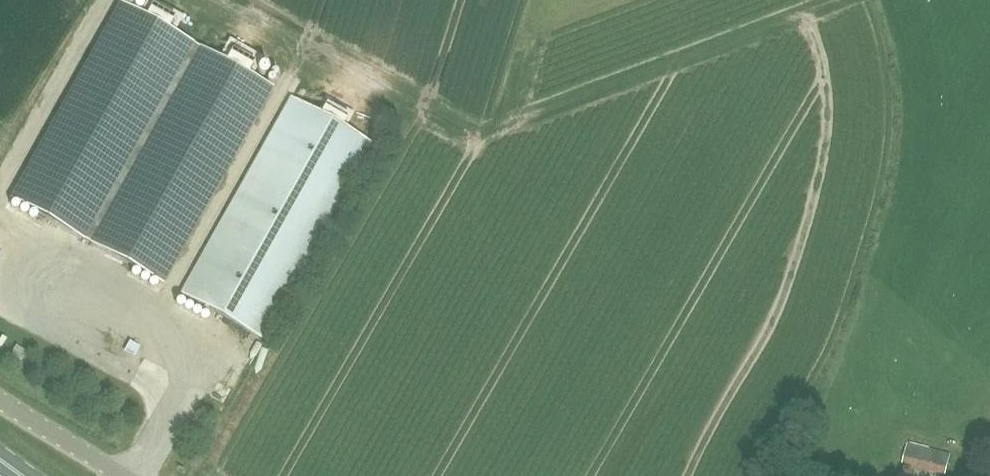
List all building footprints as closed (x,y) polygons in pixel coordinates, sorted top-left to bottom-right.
[(87,242),(167,286),(272,93),(193,50),(87,242)] [(263,337),(373,142),(291,96),(182,291),(263,337)] [(135,354),(140,346),(131,341),(126,349),(135,354)] [(924,468),(929,448),(907,442),(902,462),(924,468)]
